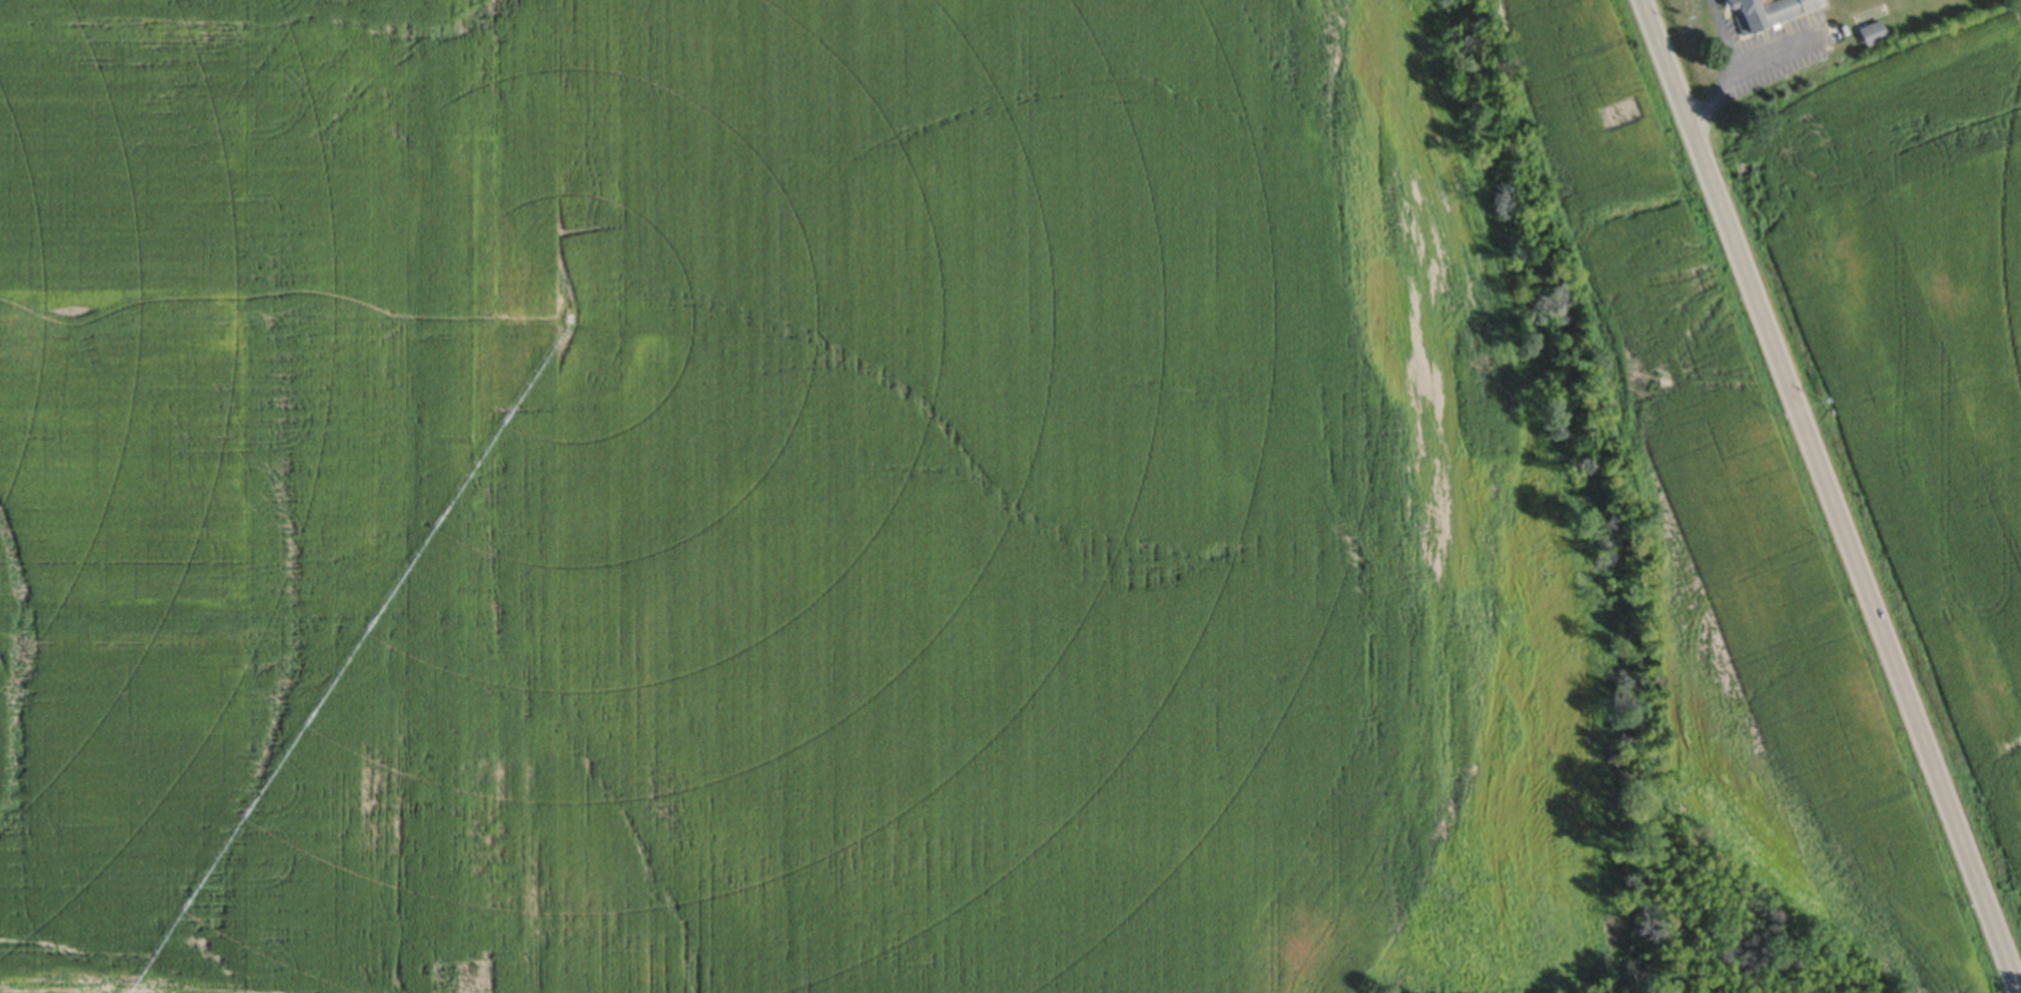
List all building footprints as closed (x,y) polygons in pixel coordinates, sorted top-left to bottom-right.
[(1821,0),(1765,0),(1759,2),(1759,0),(1722,0),(1727,12),(1729,11),(1738,35),(1823,6),(1821,0)] [(1886,37),(1880,19),(1859,26),(1864,43),(1886,37)]
